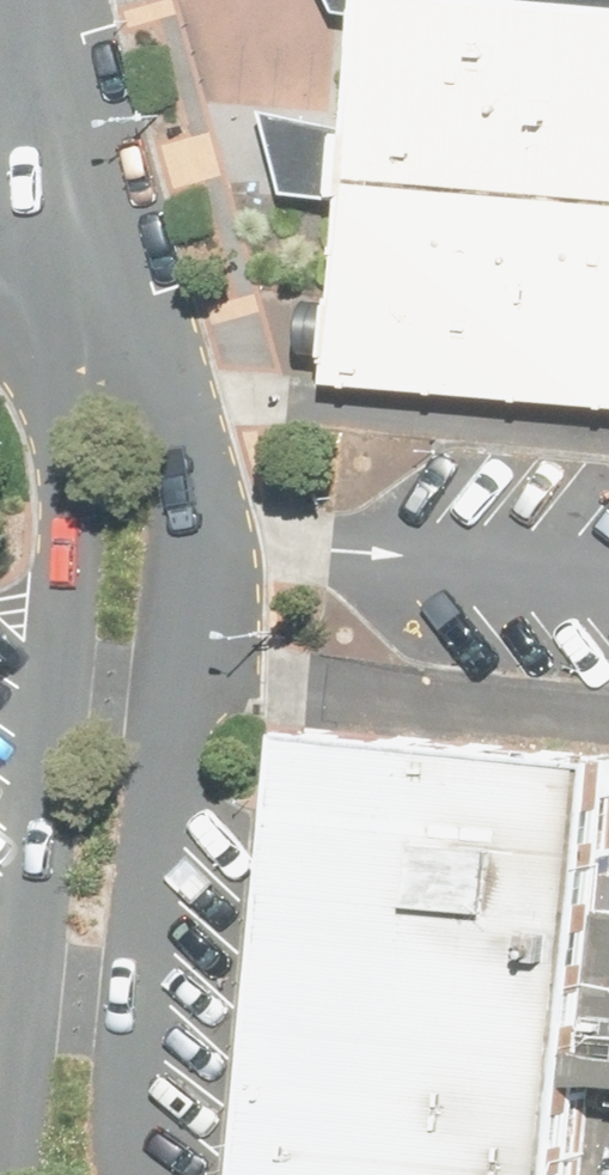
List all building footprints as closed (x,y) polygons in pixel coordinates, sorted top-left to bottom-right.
[(430,0),(316,0),(285,382),(608,408),(608,15),(430,0)] [(283,726),(246,1174),(564,1174),(598,752),(283,726)]
